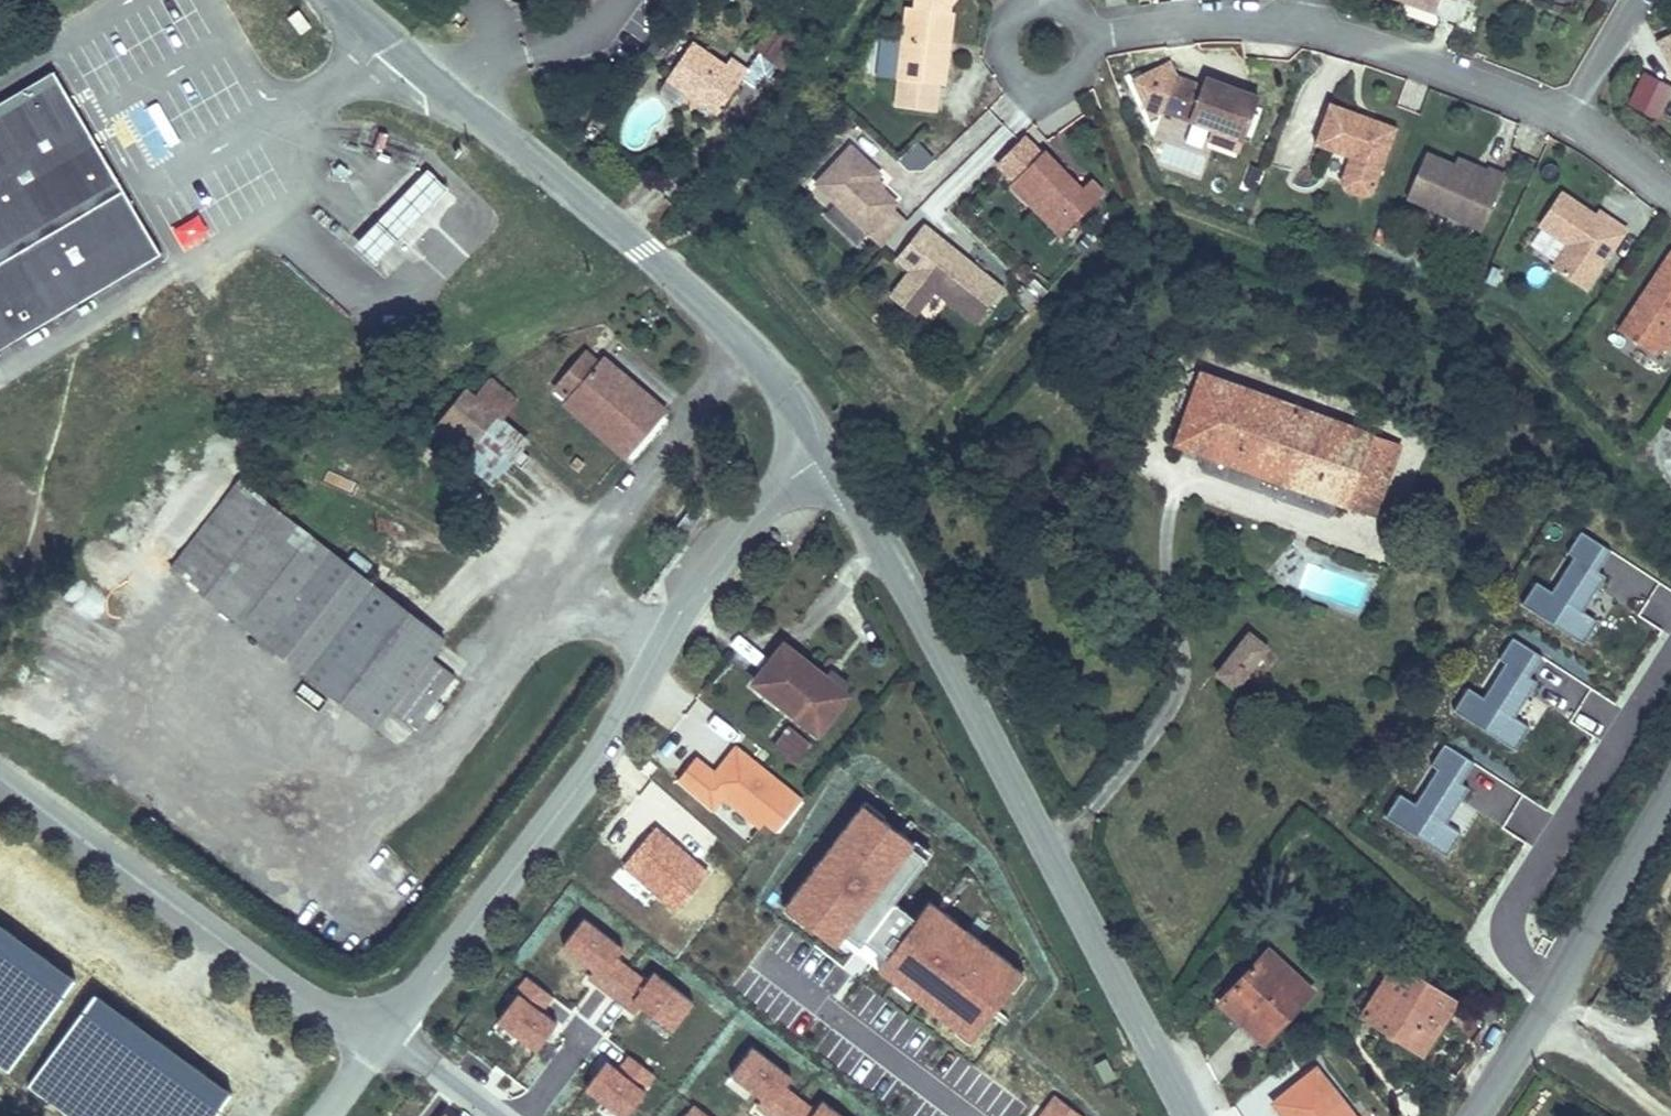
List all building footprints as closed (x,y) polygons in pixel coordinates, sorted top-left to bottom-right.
[(904,6),(893,106),(934,111),(937,84),(943,85),(952,12),(948,12),(949,5),(953,0),(914,0),(913,7),(904,6)] [(1106,0),(1104,0),(1087,3),(1089,15),(1109,11),(1106,0)] [(1434,15),(1440,0),(1393,0),(1434,15)] [(781,74),(802,44),(781,29),(764,52),(756,46),(739,70),(725,60),(718,70),(686,47),(662,81),(711,117),(734,84),(744,92),(758,73),(766,80),(774,69),(781,74)] [(1659,45),(1670,69),(1670,39),(1659,45)] [(29,87),(20,69),(0,80),(0,101),(29,87)] [(1626,102),(1657,119),(1670,93),(1670,84),(1644,69),(1626,102)] [(1237,142),(1252,99),(1201,80),(1198,89),(1171,79),(1158,112),(1207,131),(1237,142)] [(61,86),(0,120),(0,363),(165,270),(61,86)] [(1377,195),(1400,130),(1333,106),(1318,146),(1352,159),(1344,183),(1348,192),(1367,200),(1377,195)] [(980,143),(1004,126),(994,113),(971,129),(980,143)] [(1237,142),(1207,131),(1204,141),(1205,142),(1232,152),(1237,142)] [(916,175),(935,157),(919,140),(900,158),(916,175)] [(889,211),(894,205),(871,183),(878,176),(848,148),(813,184),(879,248),(903,223),(889,211)] [(1481,229),(1504,175),(1487,168),(1486,171),(1482,177),(1455,165),(1425,152),(1406,197),(1481,229)] [(1103,197),(1088,181),(1078,190),(1044,154),(1010,187),(1060,238),(1103,197)] [(1486,171),(1457,158),(1455,165),(1482,177),(1486,171)] [(449,191),(429,172),(356,246),(376,266),(449,191)] [(1589,290),(1630,229),(1613,219),(1610,223),(1600,216),(1564,193),(1542,225),(1572,245),(1557,268),(1589,290)] [(1610,223),(1613,219),(1603,212),(1600,216),(1610,223)] [(999,296),(963,261),(958,267),(934,244),(939,239),(926,226),(902,250),(915,263),(887,292),(909,313),(931,291),(937,296),(969,327),(999,296)] [(963,261),(939,239),(934,244),(958,267),(963,261)] [(1621,329),(1656,352),(1661,344),(1670,351),(1670,254),(1621,329)] [(1013,296),(1026,310),(1047,291),(1035,277),(1013,296)] [(916,319),(937,296),(931,291),(909,313),(916,319)] [(614,480),(655,430),(588,378),(582,384),(552,362),(536,382),(546,391),(539,401),(556,415),(549,425),(614,480)] [(1346,499),(1371,428),(1191,366),(1167,437),(1346,499)] [(546,391),(536,382),(528,392),(539,401),(546,391)] [(487,443),(503,423),(468,397),(453,418),(487,443)] [(453,418),(438,407),(401,456),(466,508),(499,466),(483,449),(487,443),(453,418)] [(1393,435),(1371,428),(1346,499),(1368,506),(1393,435)] [(428,666),(444,646),(243,475),(165,565),(370,738),(386,718),(411,738),(453,686),(428,666)] [(1576,556),(1552,592),(1536,582),(1523,603),(1583,642),(1597,620),(1583,611),(1606,576),(1598,570),(1611,550),(1581,531),(1568,551),(1576,556)] [(1245,623),(1210,667),(1232,685),(1267,640),(1245,623)] [(1508,662),(1485,697),(1469,687),(1455,709),(1516,747),(1530,726),(1516,717),(1539,681),(1531,676),(1544,655),(1514,636),(1500,656),(1508,662)] [(750,685),(816,737),(848,697),(780,645),(750,685)] [(787,727),(773,745),(795,762),(809,744),(787,727)] [(1440,768),(1417,804),(1401,794),(1387,815),(1448,854),(1462,833),(1447,824),(1470,788),(1462,783),(1476,762),(1445,743),(1432,763),(1440,768)] [(899,902),(933,852),(857,801),(786,907),(979,1037),(1025,968),(926,902),(918,914),(899,902)] [(557,949),(670,1032),(692,1002),(653,973),(647,981),(614,957),(621,947),(581,917),(557,949)] [(757,1011),(804,958),(778,935),(731,989),(757,1011)] [(1217,999),(1265,1045),(1315,992),(1267,946),(1217,999)] [(1361,1016),(1424,1056),(1460,999),(1397,960),(1361,1016)] [(555,1022),(541,1012),(553,995),(527,977),(496,1022),(536,1049),(555,1022)] [(790,993),(772,1015),(798,1036),(816,1013),(790,993)] [(837,1027),(813,1051),(832,1071),(857,1046),(837,1027)] [(654,1075),(619,1049),(587,1091),(619,1115),(624,1115),(654,1075)] [(1270,1103),(1281,1115),(1358,1115),(1316,1065),(1270,1103)] [(672,1083),(652,1074),(633,1115),(657,1115),(672,1083)] [(693,1105),(685,1115),(709,1115),(693,1105)]
